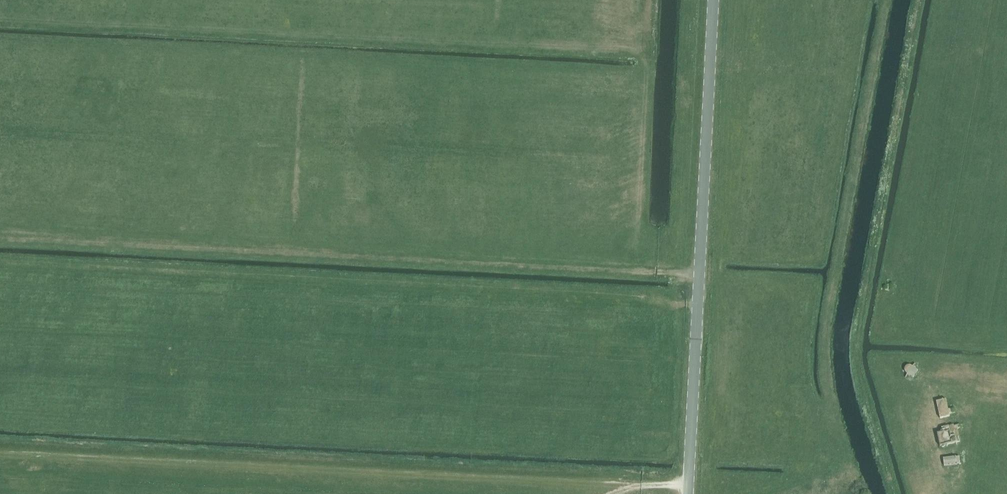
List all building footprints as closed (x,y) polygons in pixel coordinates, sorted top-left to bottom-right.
[(902,369),(903,370),(903,371),(903,372),(903,373),(904,375),(905,376),(903,378),(904,379),(906,376),(908,378),(909,377),(911,379),(917,372),(914,370),(915,369),(912,367),(914,364),(912,367),(911,366),(909,365),(908,365),(907,366),(905,366),(904,366),(902,369)] [(937,419),(947,417),(946,416),(953,414),(952,414),(948,414),(947,412),(952,411),(952,410),(945,412),(943,401),(940,401),(940,400),(939,401),(933,402),(937,419)] [(935,445),(936,445),(937,445),(937,446),(938,447),(939,446),(940,446),(940,445),(941,445),(941,444),(946,443),(946,444),(947,444),(946,443),(951,442),(951,443),(952,443),(952,442),(953,442),(951,431),(958,430),(957,429),(952,430),(952,428),(957,427),(957,425),(947,427),(946,426),(937,428),(937,431),(936,431),(936,432),(933,433),(935,445)] [(940,460),(941,467),(956,465),(955,458),(940,460)]
